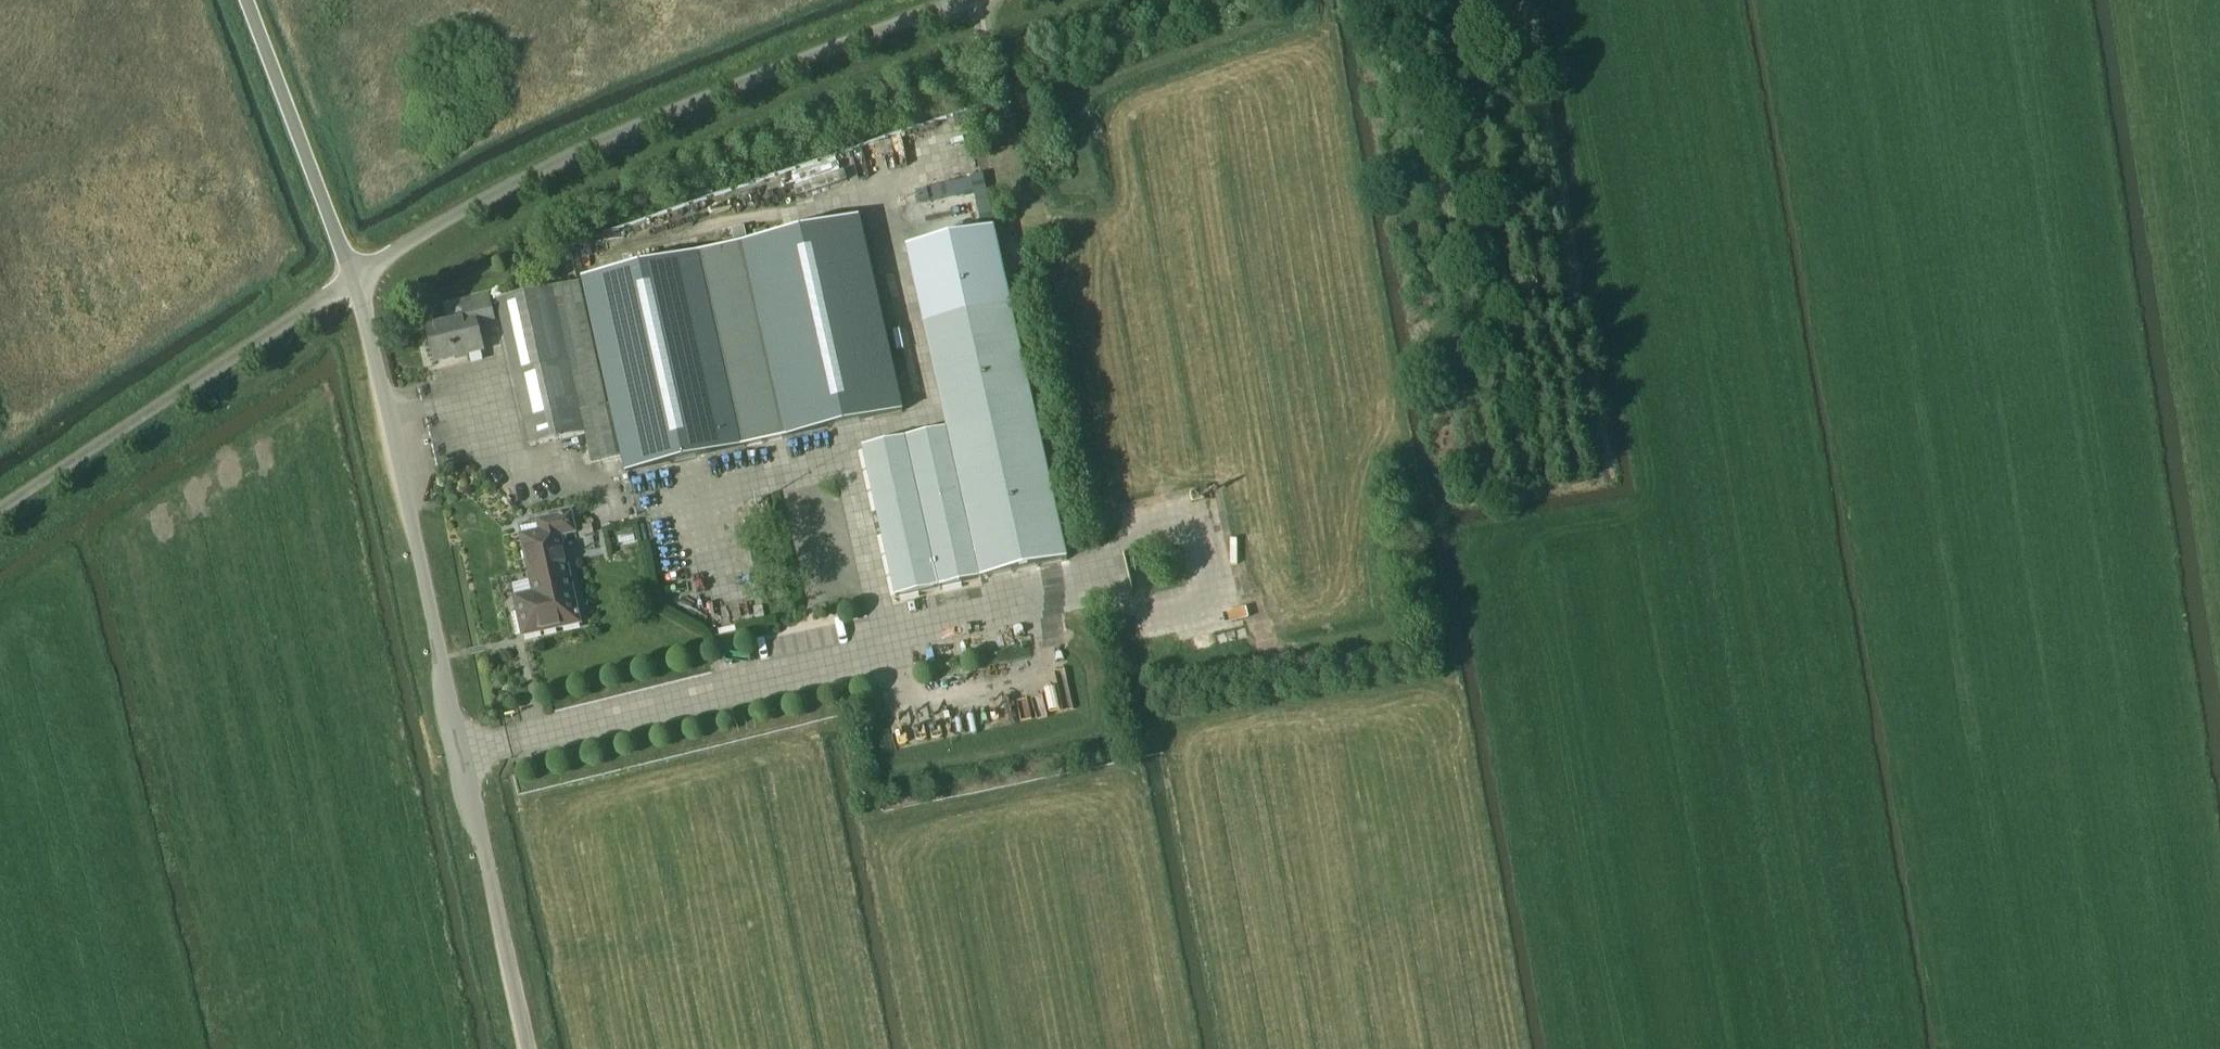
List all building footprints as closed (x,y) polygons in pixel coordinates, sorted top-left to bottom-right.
[(592,463),(621,456),(625,473),(904,410),(861,219),(582,281),(496,300),(529,447),(586,434),(592,463)] [(744,226),(731,230),(735,243),(748,240),(744,226)] [(949,429),(864,448),(897,598),(1068,560),(1011,304),(1000,252),(994,227),(994,228),(907,247),(924,323),(925,323),(925,324),(949,429)] [(464,302),(467,317),(428,326),(436,362),(483,351),(477,328),(494,324),(488,296),(464,302)] [(521,536),(529,573),(568,564),(562,536),(576,533),(572,514),(538,521),(541,531),(521,536)] [(1238,539),(1259,534),(1257,525),(1235,530),(1238,539)] [(581,624),(568,564),(529,573),(534,594),(523,596),(526,610),(518,612),(523,637),(581,624)] [(1236,647),(1254,641),(1248,619),(1229,624),(1236,647)] [(1218,630),(1201,631),(1201,647),(1219,646),(1218,630)] [(987,749),(994,739),(983,730),(975,740),(987,749)]
